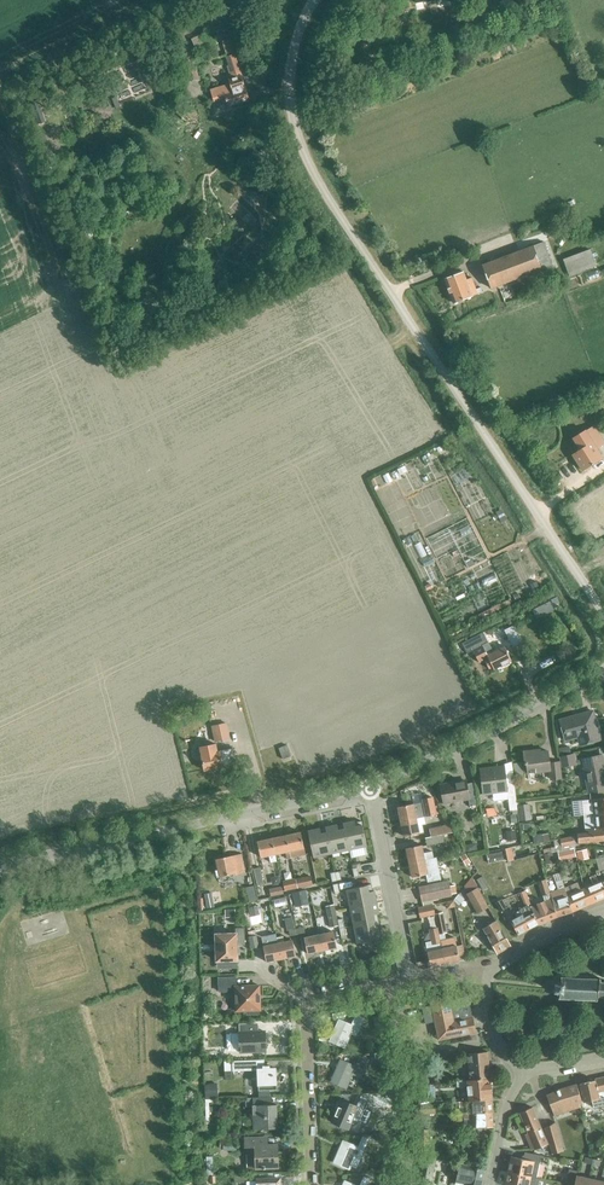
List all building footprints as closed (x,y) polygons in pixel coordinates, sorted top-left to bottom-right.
[(196,55),(198,62),(218,57),(215,45),(204,48),(205,53),(196,55)] [(228,106),(249,99),(235,54),(226,57),(232,78),(228,79),(230,83),(210,90),(214,101),(225,97),(228,106)] [(481,265),(490,289),(550,267),(542,243),(481,265)] [(562,260),(568,277),(595,266),(589,250),(562,260)] [(471,278),(466,280),(463,272),(443,279),(452,304),(477,295),(471,278)] [(573,454),(583,470),(602,458),(594,445),(599,442),(593,434),(586,438),(589,443),(573,454)] [(504,630),(512,647),(521,643),(512,626),(504,630)] [(503,646),(487,654),(482,645),(488,642),(483,633),(463,643),(467,652),(472,650),(478,662),(483,659),(488,669),(492,667),(493,669),(511,660),(503,646)] [(588,742),(600,739),(592,711),(560,720),(565,739),(585,734),(588,742)] [(212,727),(215,741),(230,738),(227,724),(212,727)] [(568,746),(560,748),(562,755),(562,756),(570,754),(568,746)] [(201,754),(205,770),(235,764),(232,748),(201,754)] [(548,751),(535,753),(535,750),(523,752),(525,764),(527,763),(528,775),(550,772),(551,780),(560,778),(558,762),(549,763),(548,751)] [(561,757),(563,766),(575,764),(573,754),(561,757)] [(598,792),(603,790),(603,765),(602,754),(582,759),(589,793),(598,791),(598,792)] [(514,783),(507,784),(505,766),(480,768),(483,793),(507,791),(509,810),(517,809),(514,783)] [(474,782),(466,783),(465,780),(442,785),(445,803),(468,798),(469,806),(478,804),(474,782)] [(397,805),(400,821),(424,816),(439,813),(435,793),(423,795),(424,801),(397,805)] [(596,814),(603,813),(603,798),(582,800),(584,815),(596,814)] [(517,805),(520,821),(531,820),(529,804),(517,805)] [(603,828),(603,813),(596,814),(596,816),(584,818),(585,830),(601,828),(603,828)] [(424,816),(400,821),(403,836),(419,833),(418,825),(425,824),(424,816)] [(343,823),(349,849),(367,846),(362,821),(355,822),(354,821),(343,823)] [(332,853),(349,849),(343,823),(343,825),(337,826),(337,824),(326,827),(332,853)] [(425,837),(427,845),(443,841),(442,834),(454,831),(449,824),(430,829),(431,836),(425,837)] [(314,857),(332,853),(326,827),(325,827),(326,828),(320,830),(319,828),(308,830),(314,857)] [(578,843),(603,840),(603,828),(601,828),(602,829),(588,831),(588,833),(577,833),(578,843)] [(506,831),(508,842),(517,841),(515,830),(506,831)] [(286,835),(291,857),(306,854),(301,832),(286,835)] [(533,836),(534,843),(549,840),(548,833),(533,836)] [(576,843),(578,843),(577,833),(574,834),(574,836),(572,836),(573,836),(560,838),(561,846),(562,851),(573,849),(573,844),(576,844),(576,843)] [(287,858),(291,857),(286,835),(272,838),(275,854),(285,852),(287,858)] [(275,854),(272,838),(257,841),(260,857),(269,855),(270,862),(277,861),(275,854)] [(409,862),(433,857),(432,851),(424,852),(422,844),(406,847),(409,862)] [(505,848),(508,861),(514,860),(512,847),(505,848)] [(576,851),(579,861),(589,858),(586,848),(576,851)] [(573,849),(562,851),(558,852),(559,859),(573,857),(572,850),(573,849)] [(502,850),(486,854),(488,861),(504,858),(502,850)] [(235,873),(236,875),(245,872),(241,853),(216,859),(220,876),(235,873)] [(433,857),(409,862),(412,877),(427,874),(429,881),(441,879),(436,856),(433,857)] [(260,869),(253,870),(257,887),(264,885),(260,869)] [(330,873),(332,881),(341,879),(339,871),(330,873)] [(602,881),(599,882),(596,875),(590,877),(593,884),(587,887),(594,902),(603,898),(603,886),(602,881)] [(296,879),(298,887),(312,884),(310,876),(296,879)] [(477,879),(482,890),(488,886),(482,876),(477,879)] [(282,881),(285,890),(297,887),(294,878),(282,881)] [(551,898),(549,889),(546,879),(537,882),(541,896),(542,895),(544,901),(531,906),(538,924),(558,916),(551,898)] [(419,886),(422,901),(451,895),(448,880),(419,886)] [(572,912),(564,888),(561,880),(555,881),(557,886),(549,889),(551,898),(558,916),(572,912)] [(564,888),(572,912),(591,903),(585,888),(580,890),(577,883),(564,888)] [(350,907),(377,902),(374,891),(373,890),(371,884),(346,889),(350,907)] [(269,888),(271,896),(283,893),(281,886),(269,888)] [(466,893),(477,913),(488,907),(477,887),(466,893)] [(199,900),(201,906),(213,901),(207,889),(199,893),(202,899),(199,900)] [(538,924),(531,906),(525,891),(520,893),(526,906),(520,910),(522,914),(511,920),(518,935),(538,924)] [(495,902),(500,911),(506,907),(502,900),(495,902)] [(354,925),(378,919),(377,913),(379,913),(377,902),(350,907),(354,925)] [(326,906),(330,927),(338,925),(334,904),(326,906)] [(247,908),(251,925),(262,923),(258,905),(247,908)] [(435,916),(433,906),(418,908),(419,919),(435,916)] [(436,915),(440,936),(447,934),(443,913),(436,915)] [(284,918),(287,930),(294,928),(291,917),(284,918)] [(378,919),(354,925),(357,943),(384,937),(381,926),(380,926),(378,919)] [(483,928),(498,953),(511,946),(496,920),(483,928)] [(440,939),(439,934),(437,926),(428,928),(431,940),(425,941),(430,967),(445,964),(440,939)] [(216,934),(217,960),(237,960),(237,945),(245,944),(244,927),(235,928),(235,933),(216,934)] [(262,933),(256,934),(255,930),(248,931),(249,936),(248,936),(251,948),(259,946),(258,942),(264,941),(262,933)] [(319,934),(322,950),(337,947),(333,931),(319,934)] [(307,953),(322,950),(319,934),(304,937),(307,953)] [(278,943),(281,959),(296,956),(292,940),(284,942),(283,936),(276,937),(278,943)] [(440,939),(445,964),(460,961),(455,936),(440,939)] [(266,962),(281,959),(278,943),(263,946),(266,962)] [(259,985),(236,986),(235,976),(218,977),(219,991),(235,990),(236,1011),(248,1010),(248,1013),(259,1013),(259,1010),(260,1010),(259,985)] [(559,992),(559,999),(561,999),(561,1000),(562,1000),(562,999),(568,999),(568,1000),(569,1000),(569,999),(575,999),(575,1000),(576,1000),(576,999),(581,1000),(581,1001),(582,1001),(582,1000),(588,1000),(588,1001),(589,1001),(589,1000),(596,1000),(596,1002),(597,1002),(598,997),(603,997),(603,983),(600,982),(601,978),(599,977),(599,978),(592,978),(592,977),(591,977),(591,978),(585,978),(585,977),(584,977),(584,978),(578,977),(578,976),(577,976),(577,977),(571,977),(571,976),(570,976),(570,977),(565,977),(565,976),(564,976),(564,977),(561,977),(561,983),(563,983),(562,992),(559,992)] [(472,1017),(468,996),(463,997),(449,1000),(449,997),(431,1000),(432,1005),(429,1006),(422,1007),(425,1023),(435,1021),(438,1040),(475,1032),(472,1017)] [(352,1030),(358,1032),(364,1018),(358,1015),(354,1025),(339,1019),(329,1041),(344,1047),(352,1030)] [(265,1031),(246,1032),(245,1023),(239,1023),(240,1052),(266,1051),(265,1031)] [(206,1048),(211,1060),(222,1055),(217,1043),(206,1048)] [(470,1079),(490,1077),(488,1051),(468,1054),(470,1079)] [(352,1074),(358,1076),(365,1058),(359,1055),(355,1065),(340,1059),(330,1082),(346,1088),(352,1074)] [(269,1066),(264,1066),(264,1060),(233,1061),(233,1070),(258,1069),(259,1090),(276,1089),(276,1068),(269,1068),(269,1066)] [(415,1066),(416,1083),(429,1082),(428,1065),(415,1066)] [(469,1101),(492,1099),(490,1077),(470,1079),(458,1080),(458,1086),(468,1085),(469,1101)] [(595,1079),(580,1083),(584,1101),(592,1100),(594,1107),(603,1104),(603,1077),(595,1079)] [(204,1084),(205,1097),(218,1097),(217,1083),(204,1084)] [(416,1084),(417,1094),(430,1093),(429,1083),(416,1084)] [(546,1095),(554,1116),(580,1107),(579,1103),(582,1102),(577,1083),(559,1089),(546,1095)] [(392,1107),(392,1095),(372,1096),(373,1107),(392,1107)] [(352,1119),(358,1121),(367,1098),(361,1096),(357,1106),(342,1099),(332,1123),(348,1129),(352,1119)] [(277,1105),(272,1105),(272,1097),(245,1098),(246,1107),(253,1107),(254,1129),(278,1128),(277,1105)] [(473,1113),(492,1112),(492,1099),(469,1101),(459,1101),(460,1108),(473,1107),(473,1113)] [(421,1105),(422,1114),(435,1113),(435,1104),(421,1105)] [(519,1113),(535,1148),(547,1143),(532,1107),(519,1113)] [(205,1123),(205,1136),(220,1136),(219,1110),(212,1110),(212,1123),(205,1123)] [(492,1112),(473,1113),(464,1113),(464,1118),(470,1118),(470,1126),(493,1126),(492,1112)] [(381,1131),(393,1132),(394,1124),(387,1124),(388,1120),(382,1119),(381,1131)] [(545,1128),(553,1153),(563,1150),(555,1122),(545,1128)] [(418,1150),(430,1150),(430,1129),(418,1128),(418,1150)] [(277,1145),(267,1145),(266,1137),(245,1138),(246,1147),(247,1147),(248,1169),(263,1168),(263,1169),(265,1169),(265,1167),(275,1167),(275,1160),(277,1159),(277,1145)] [(356,1152),(361,1154),(368,1139),(362,1137),(358,1147),(343,1140),(333,1163),(348,1169),(356,1152)] [(507,1171),(536,1177),(541,1155),(525,1152),(523,1159),(511,1156),(507,1171)] [(428,1173),(432,1174),(434,1167),(429,1166),(431,1157),(420,1155),(418,1164),(421,1164),(418,1177),(427,1178),(428,1173)] [(484,1170),(459,1164),(455,1182),(462,1183),(462,1184),(481,1184),(484,1170)] [(536,1177),(507,1171),(505,1184),(545,1184),(546,1179),(536,1177)] [(234,1175),(234,1183),(253,1182),(253,1174),(234,1175)] [(589,1178),(576,1175),(574,1184),(587,1184),(589,1178)] [(370,1179),(363,1176),(360,1184),(367,1184),(370,1179)]
